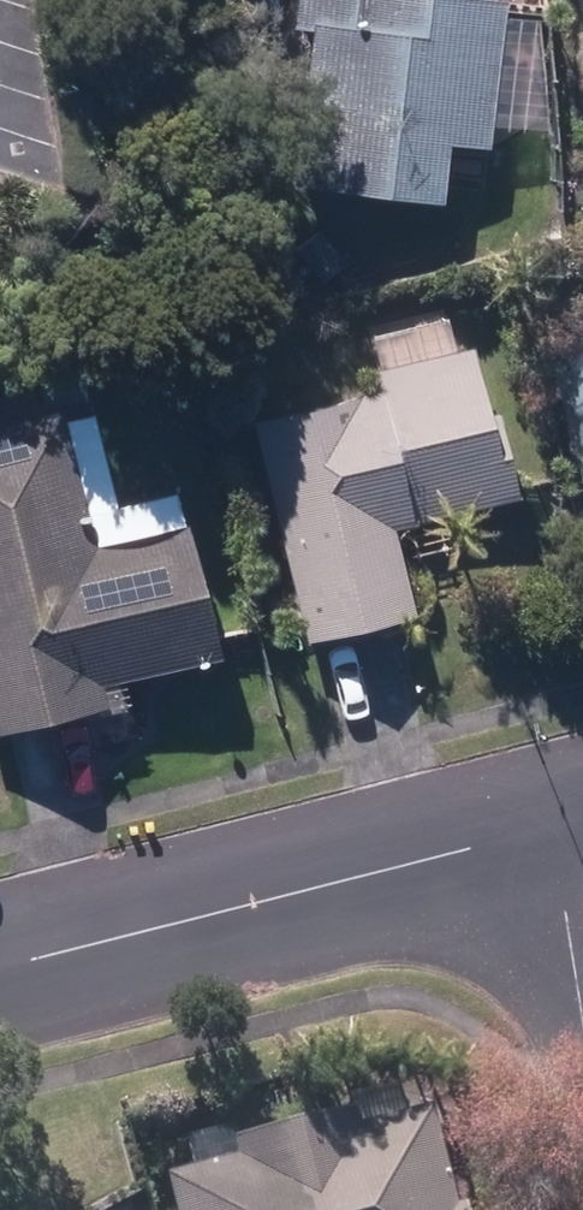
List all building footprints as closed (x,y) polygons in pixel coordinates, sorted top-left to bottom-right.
[(294,174),(423,184),(427,125),(471,129),(478,31),(482,0),(298,0),(296,10),(315,12),(294,174)] [(528,474),(491,355),(484,329),(373,356),(379,383),(260,413),(306,619),(402,593),(382,504),(528,474)] [(571,359),(582,457),(582,357),(571,359)] [(55,377),(59,405),(86,402),(83,374),(55,377)] [(110,718),(103,689),(214,666),(186,534),(90,555),(60,421),(0,435),(0,741),(110,718)] [(423,1111),(348,1131),(341,1108),(247,1134),(254,1156),(176,1177),(182,1209),(445,1209),(423,1111)]
